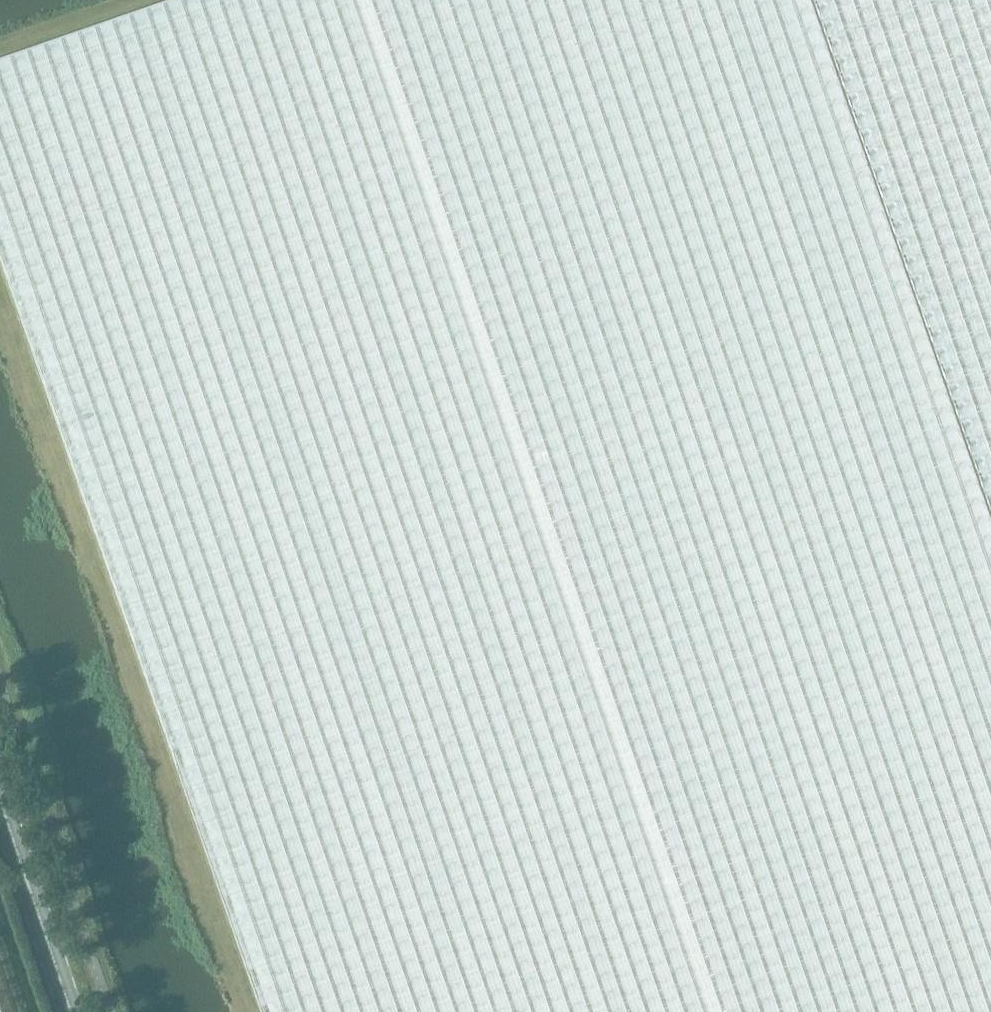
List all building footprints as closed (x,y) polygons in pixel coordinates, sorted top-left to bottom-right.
[(261,1011),(990,1011),(990,530),(809,0),(170,0),(0,59),(0,255),(261,1011)] [(990,530),(990,0),(809,0),(990,530)]
